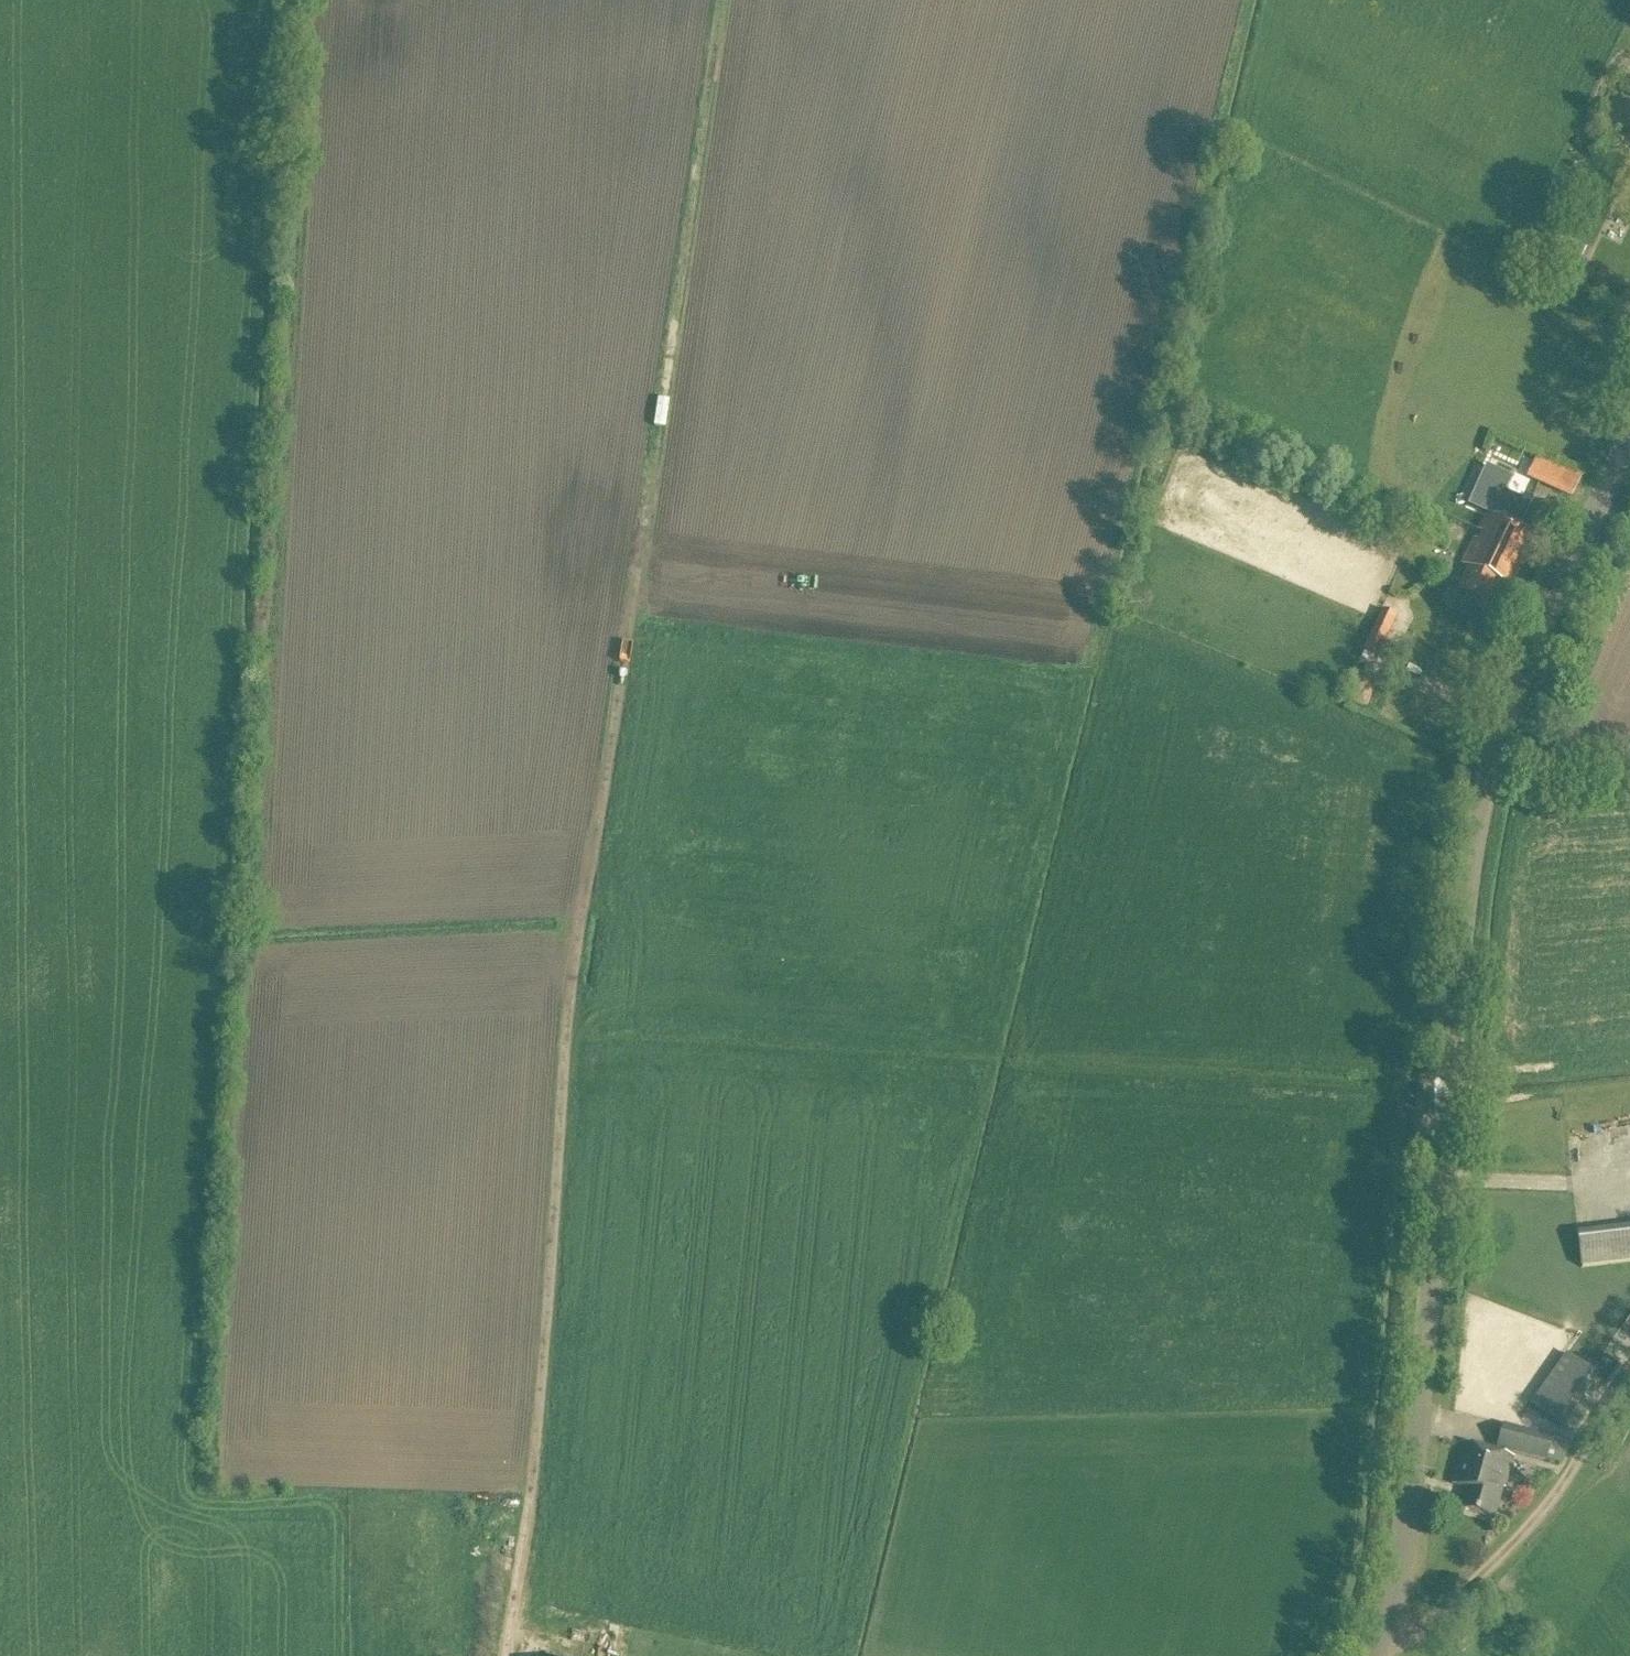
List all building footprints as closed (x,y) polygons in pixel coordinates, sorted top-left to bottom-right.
[(1605,136),(1602,145),(1612,149),(1616,140),(1605,136)] [(1556,493),(1560,495),(1571,500),(1580,480),(1568,475),(1534,460),(1526,480),(1556,493)] [(1461,565),(1464,567),(1469,569),(1457,593),(1462,596),(1484,607),(1495,584),(1513,592),(1538,541),(1489,517),(1485,515),(1477,532),(1481,534),(1476,543),(1473,541),(1461,565)] [(1382,612),(1363,652),(1377,659),(1396,619),(1382,612)] [(1588,1231),(1590,1263),(1629,1261),(1629,1228),(1588,1231)] [(1574,1350),(1602,1370),(1613,1355),(1585,1335),(1574,1350)] [(1563,1361),(1529,1408),(1558,1428),(1592,1381),(1563,1361)] [(1559,1468),(1565,1445),(1503,1426),(1496,1450),(1559,1468)] [(1468,1491),(1462,1512),(1495,1521),(1504,1491),(1505,1491),(1514,1460),(1464,1446),(1452,1487),(1468,1491)]
